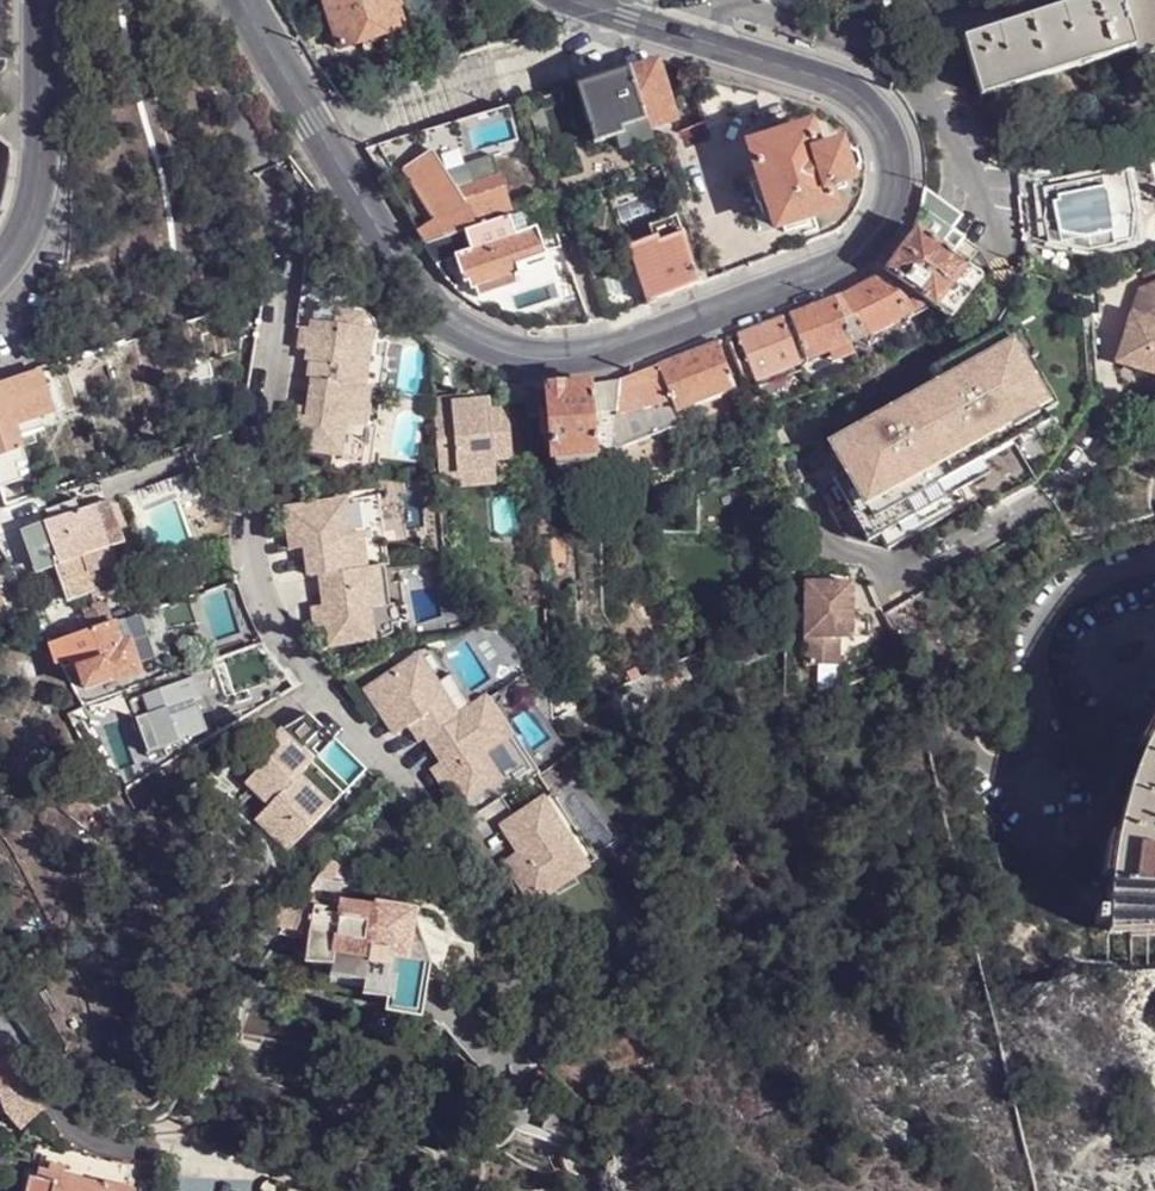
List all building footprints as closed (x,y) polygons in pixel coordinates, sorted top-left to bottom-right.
[(341,51),(404,30),(397,9),(399,8),(396,0),(324,0),(341,51)] [(1063,65),(1107,52),(1108,59),(1132,51),(1154,45),(1154,0),(1143,0),(1120,7),(1118,0),(1091,0),(1093,9),(1095,15),(1052,29),(1063,65)] [(1058,18),(1093,9),(1091,0),(1088,0),(1056,12),(1058,18)] [(963,41),(981,98),(1108,59),(1107,52),(1063,65),(1052,29),(1095,15),(1093,9),(1058,18),(1056,12),(963,41)] [(656,63),(626,72),(643,123),(645,129),(673,121),(656,63)] [(643,123),(626,72),(579,86),(575,87),(594,144),(618,137),(621,136),(619,131),(643,123)] [(645,129),(643,123),(619,131),(621,136),(618,137),(619,148),(648,140),(645,129)] [(773,220),(775,229),(784,226),(808,218),(832,211),(825,190),(815,155),(806,129),(749,145),(759,176),(766,198),(771,213),(773,220)] [(828,189),(831,194),(845,190),(844,184),(848,183),(846,178),(838,152),(837,149),(833,150),(831,144),(817,147),(818,154),(815,155),(825,190),(828,189)] [(845,150),(838,152),(846,178),(853,177),(858,166),(854,157),(845,150)] [(453,186),(463,190),(473,187),(498,179),(491,160),(467,168),(464,168),(455,155),(447,160),(442,151),(434,154),(453,186)] [(405,172),(448,240),(465,235),(509,220),(512,219),(498,179),(473,187),(463,190),(453,186),(434,154),(405,172)] [(766,198),(759,176),(750,180),(749,180),(755,200),(758,200),(766,198)] [(1045,244),(1084,252),(1126,246),(1131,219),(1124,177),(1040,191),(1044,209),(1051,207),(1053,220),(1041,222),(1045,244)] [(963,218),(926,192),(915,230),(917,231),(952,258),(966,240),(954,232),(963,218)] [(1044,209),(1041,222),(1053,220),(1051,207),(1044,209)] [(773,220),(771,213),(762,215),(754,217),(755,223),(756,225),(758,225),(773,220)] [(658,243),(680,237),(674,218),(649,228),(652,240),(656,239),(658,243)] [(808,218),(784,226),(786,232),(810,225),(808,218)] [(455,259),(464,285),(469,284),(517,266),(545,255),(537,228),(515,236),(509,220),(465,235),(471,252),(454,257),(455,259)] [(952,258),(917,231),(884,274),(907,317),(928,306),(934,311),(936,312),(967,269),(952,258)] [(426,248),(437,266),(455,259),(454,257),(471,252),(465,235),(448,240),(426,248)] [(637,275),(647,304),(669,297),(697,287),(691,272),(680,237),(658,243),(656,239),(652,240),(648,242),(629,248),(637,275)] [(982,251),(966,240),(952,258),(967,269),(979,253),(980,254),(982,251)] [(476,290),(479,299),(518,285),(514,276),(517,275),(519,274),(517,266),(469,284),(470,289),(473,291),(476,290)] [(973,274),(967,269),(936,312),(952,325),(984,282),(982,280),(973,274)] [(691,272),(697,287),(703,284),(698,270),(691,272)] [(907,317),(884,274),(843,296),(864,339),(907,317)] [(626,312),(647,304),(637,275),(617,282),(626,312)] [(1141,287),(1119,363),(1154,373),(1154,281),(1141,287)] [(549,289),(561,327),(587,324),(573,282),(549,289)] [(864,339),(843,296),(834,300),(851,345),(864,339)] [(791,316),(808,362),(851,345),(834,300),(791,316)] [(337,461),(371,466),(373,453),(383,392),(382,392),(389,344),(371,341),(373,332),(361,330),(363,318),(340,314),(338,326),(315,322),(309,361),(318,363),(308,424),(298,423),(294,455),(337,461)] [(782,321),(738,338),(756,383),(799,366),(782,321)] [(877,537),(884,551),(978,501),(962,474),(1047,429),(1042,419),(1001,342),(1007,340),(1003,332),(929,372),(942,398),(896,423),(890,412),(875,419),(828,444),(844,474),(877,537)] [(1007,340),(1001,342),(1042,419),(1054,413),(1013,336),(1007,340)] [(808,362),(812,374),(856,357),(851,345),(808,362)] [(716,346),(620,383),(617,409),(613,439),(640,436),(636,414),(671,403),(674,411),(734,389),(716,346)] [(756,383),(759,393),(803,376),(799,366),(756,383)] [(53,367),(40,371),(55,413),(67,408),(53,367)] [(3,486),(35,474),(18,424),(55,413),(40,371),(9,381),(0,384),(0,478),(3,486)] [(552,461),(553,472),(602,468),(601,457),(596,457),(593,411),(617,409),(620,383),(591,387),(546,391),(525,390),(528,418),(539,419),(541,435),(551,435),(552,461)] [(455,400),(456,407),(475,406),(474,399),(455,400)] [(433,402),(438,481),(457,480),(457,475),(493,472),(493,463),(511,461),(508,414),(491,414),(490,405),(475,406),(456,407),(455,400),(433,402)] [(457,480),(457,489),(487,487),(494,487),(493,472),(457,475),(457,480)] [(844,474),(831,481),(864,544),(877,537),(844,474)] [(315,559),(318,576),(321,575),(365,569),(360,533),(349,535),(344,501),(286,510),(290,534),(304,532),(308,560),(315,559)] [(61,565),(121,550),(129,548),(115,506),(46,524),(61,565)] [(46,524),(36,527),(50,567),(56,566),(61,565),(46,524)] [(132,586),(121,550),(61,565),(56,566),(69,604),(132,586)] [(315,559),(308,560),(310,577),(318,576),(315,559)] [(375,567),(381,605),(390,604),(384,566),(375,567)] [(356,641),(358,656),(387,645),(384,626),(393,624),(390,604),(381,605),(375,567),(365,569),(321,575),(331,645),(356,641)] [(847,609),(848,583),(802,581),(800,663),(834,664),(834,637),(835,609),(847,609)] [(238,594),(208,601),(216,634),(246,626),(238,594)] [(85,608),(92,630),(115,623),(107,601),(85,608)] [(405,602),(390,604),(393,624),(408,622),(405,602)] [(834,637),(846,637),(847,609),(835,609),(834,637)] [(77,663),(85,688),(139,671),(141,677),(161,671),(158,663),(139,669),(132,643),(150,637),(142,614),(115,623),(92,630),(52,644),(64,668),(77,663)] [(132,643),(139,669),(158,663),(150,637),(132,643)] [(289,676),(263,643),(243,651),(254,684),(266,680),(273,682),(289,676)] [(428,737),(469,797),(499,777),(483,753),(502,741),(477,704),(472,707),(433,647),(395,660),(402,671),(369,692),(385,716),(392,711),(405,730),(412,725),(422,740),(428,737)] [(190,669),(125,690),(129,702),(144,753),(161,748),(204,734),(199,716),(195,703),(201,701),(190,669)] [(629,684),(638,680),(634,672),(626,677),(629,684)] [(80,706),(86,716),(129,702),(125,690),(80,706)] [(195,703),(199,716),(209,713),(206,700),(201,701),(195,703)] [(1154,929),(1154,707),(1152,712),(1137,741),(1147,746),(1141,759),(1132,783),(1120,817),(1118,829),(1113,849),(1105,848),(1102,866),(1099,889),(1106,890),(1104,909),(1105,930),(1154,929)] [(385,716),(398,735),(405,730),(392,711),(385,716)] [(257,818),(289,849),(330,807),(299,777),(312,763),(279,731),(262,748),(271,756),(246,782),(270,805),(257,818)] [(144,753),(146,761),(164,755),(161,748),(144,753)] [(299,777),(330,807),(344,792),(312,763),(299,777)] [(519,870),(538,899),(578,872),(602,856),(583,828),(580,830),(558,797),(560,795),(557,790),(545,798),(506,824),(522,849),(531,862),(519,870)] [(522,849),(507,860),(515,873),(519,870),(531,862),(522,849)] [(1106,890),(1099,889),(1079,887),(1077,907),(1104,909),(1106,890)] [(277,932),(285,931),(299,909),(300,907),(282,898),(277,932)] [(309,935),(315,937),(311,961),(338,966),(336,976),(371,980),(368,996),(400,1001),(403,980),(414,981),(413,961),(413,955),(417,939),(417,937),(416,937),(414,936),(405,935),(409,909),(342,898),(338,919),(313,915),(299,909),(285,931),(309,935)] [(413,961),(450,982),(462,947),(425,927),(413,961)] [(29,1082),(10,1052),(0,1054),(0,1088),(29,1082)] [(47,1172),(62,1176),(63,1168),(49,1165),(47,1172)] [(133,1189),(107,1183),(107,1182),(92,1178),(90,1183),(62,1176),(47,1172),(37,1170),(34,1179),(27,1177),(24,1190),(133,1190),(133,1189)]
